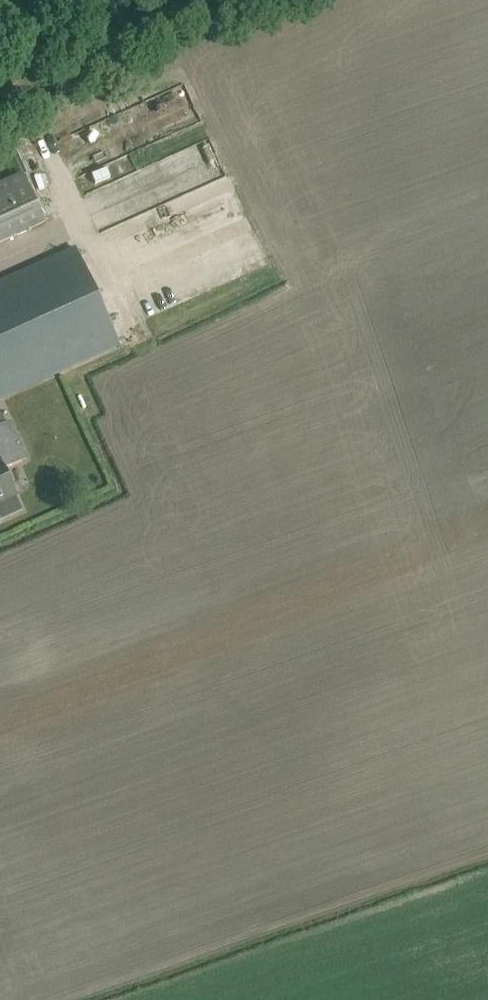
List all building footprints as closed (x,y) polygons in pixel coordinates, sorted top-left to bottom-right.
[(199,126),(118,156),(124,172),(133,168),(146,203),(224,174),(210,136),(203,139),(199,126)] [(0,184),(0,243),(45,223),(23,174),(0,184)] [(119,345),(76,248),(0,283),(0,399),(119,345)] [(16,497),(4,470),(27,459),(9,421),(0,426),(0,504),(16,497)]
